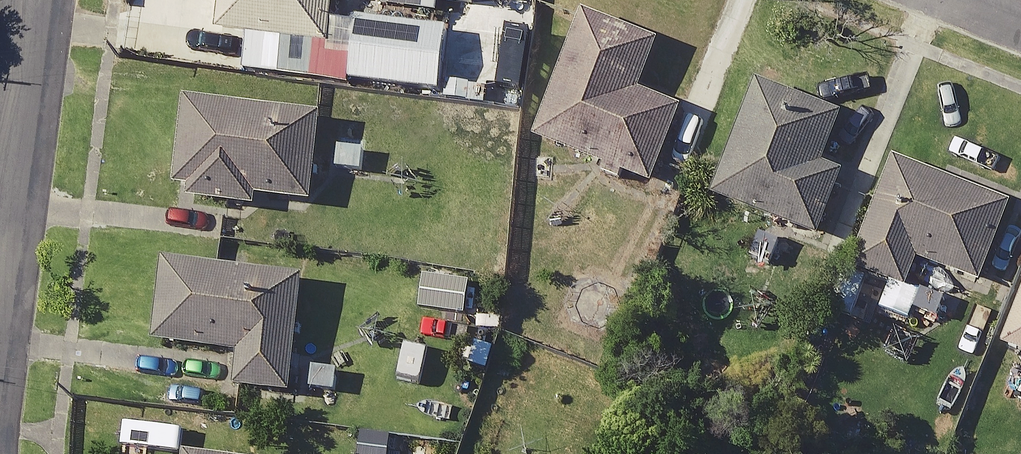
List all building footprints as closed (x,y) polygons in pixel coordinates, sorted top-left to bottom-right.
[(324,0),(211,0),(209,26),(277,31),(273,73),(433,85),(438,20),(323,12),(324,0)] [(590,160),(586,169),(613,179),(617,170),(646,182),(680,98),(634,80),(652,33),(575,3),(523,133),(590,160)] [(515,108),(520,63),(483,58),(480,76),(451,73),(448,100),(515,108)] [(831,108),(750,75),(704,186),(808,230),(834,165),(812,156),(831,108)] [(313,105),(172,91),(162,177),(178,179),(176,192),(247,200),(248,190),(303,196),(313,105)] [(367,137),(328,134),(325,169),(364,172),(367,137)] [(844,263),(913,287),(904,312),(932,322),(943,293),(929,288),(937,264),(973,276),(1003,191),(884,149),(844,263)] [(785,234),(751,221),(738,254),(771,268),(785,234)] [(294,268),(154,254),(146,335),(232,344),(228,381),(282,386),(294,268)] [(995,338),(1020,348),(1020,276),(995,338)] [(1012,398),(1020,403),(1020,378),(1012,398)]
